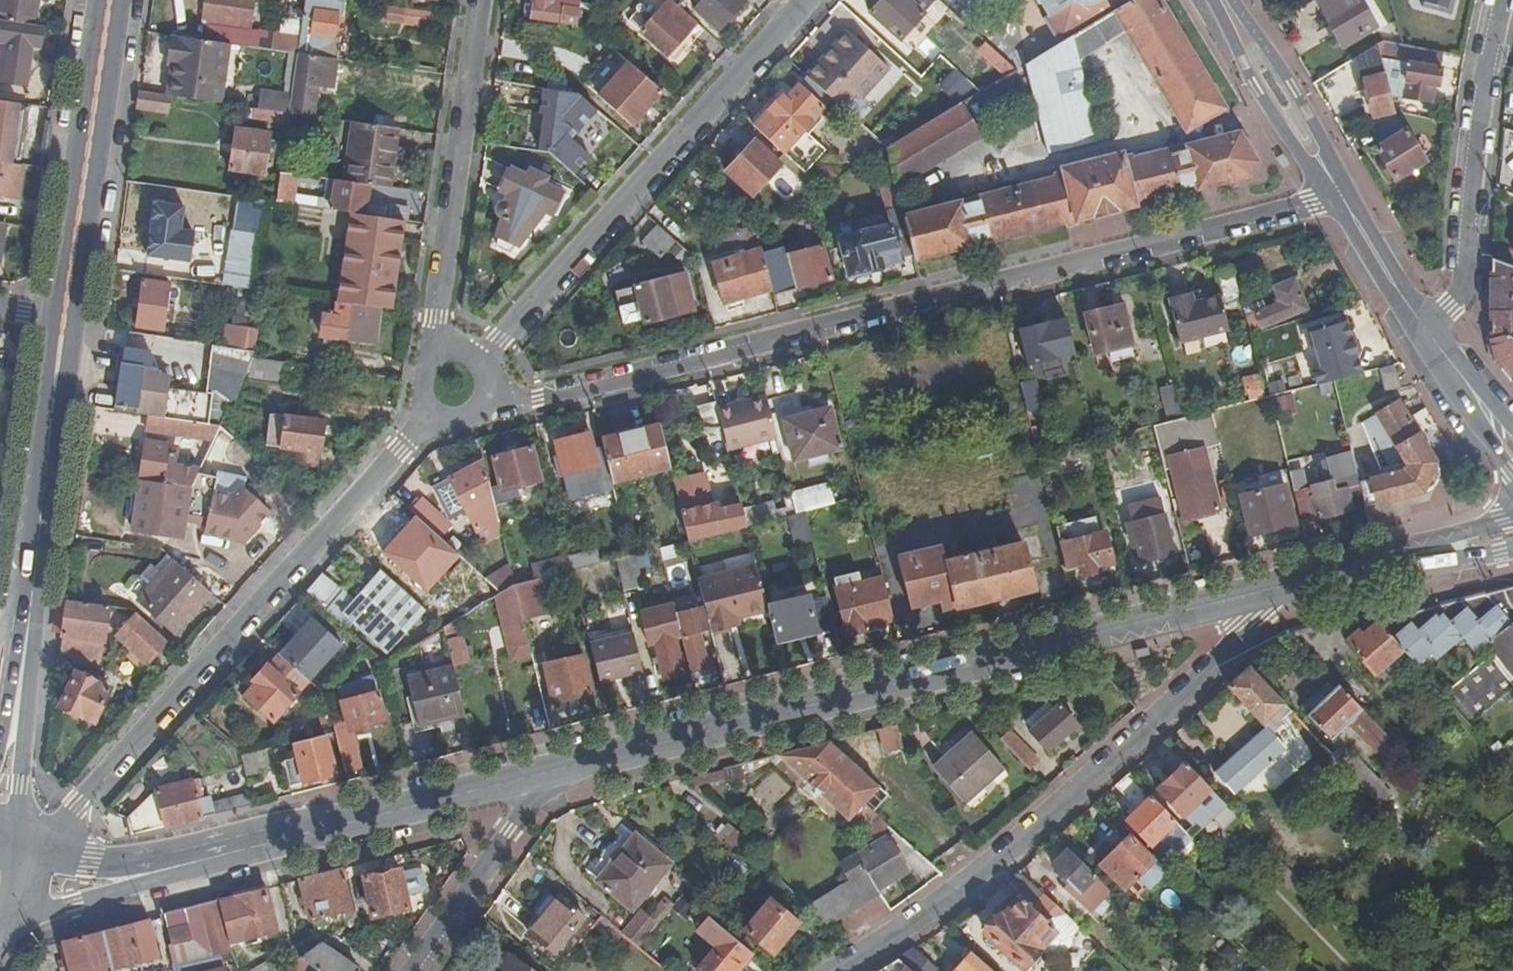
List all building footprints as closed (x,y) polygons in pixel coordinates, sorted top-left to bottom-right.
[(38,0),(1,0),(0,8),(0,20),(34,26),(38,0)] [(206,18),(205,22),(253,28),(257,0),(254,0),(206,0),(204,17),(206,18)] [(301,37),(299,54),(338,59),(339,59),(343,37),(336,36),(338,15),(345,16),(347,0),(306,0),(301,37)] [(530,18),(578,27),(581,9),(578,5),(571,4),(568,8),(554,5),(555,0),(528,0),(526,12),(530,18)] [(686,33),(695,23),(673,3),(670,0),(640,33),(667,57),(688,35),(686,33)] [(695,10),(719,31),(746,1),(745,0),(704,0),(695,10)] [(871,14),(901,40),(923,15),(907,0),(884,0),(871,14)] [(1047,17),(1061,43),(1077,34),(1114,12),(1133,0),(1044,0),(1052,13),(1047,17)] [(1125,31),(1187,131),(1224,108),(1158,0),(1133,0),(1114,12),(1125,31)] [(1325,13),(1323,14),(1344,48),(1375,29),(1378,32),(1389,25),(1374,0),(1318,0),(1325,13)] [(436,12),(409,8),(407,23),(434,27),(436,12)] [(1077,34),(1082,56),(1125,31),(1114,12),(1077,34)] [(254,30),(251,47),(298,53),(299,54),(301,37),(254,30)] [(1061,43),(1029,63),(1050,154),(1103,141),(1082,56),(1077,34),(1061,43)] [(175,36),(171,60),(179,62),(174,96),(214,102),(221,42),(175,36)] [(1443,54),(1405,45),(1386,40),(1378,45),(1385,71),(1386,76),(1391,98),(1426,102),(1429,86),(1439,88),(1443,54)] [(30,45),(9,42),(2,81),(24,84),(30,45)] [(1003,58),(986,43),(978,52),(995,67),(1003,58)] [(1378,45),(1357,59),(1360,76),(1385,71),(1378,45)] [(633,128),(662,93),(615,52),(585,86),(633,128)] [(298,53),(292,95),(290,113),(317,117),(320,87),(335,88),(338,59),(299,54),(298,53)] [(1003,58),(995,67),(1006,76),(1016,70),(1003,58)] [(179,62),(171,60),(167,95),(170,96),(174,96),(179,62)] [(804,129),(832,98),(806,76),(786,98),(783,95),(755,126),(807,172),(826,149),(804,129)] [(1391,98),(1386,76),(1364,80),(1373,118),(1395,114),(1391,98)] [(373,85),(368,124),(399,129),(413,131),(418,92),(373,85)] [(550,152),(574,173),(591,154),(572,137),(598,109),(579,91),(545,86),(540,111),(545,112),(539,150),(550,152)] [(141,91),(139,106),(168,111),(170,96),(167,95),(141,91)] [(262,91),(259,109),(290,113),(292,95),(262,91)] [(25,104),(0,100),(0,161),(16,163),(25,104)] [(895,178),(897,185),(982,134),(962,102),(887,147),(895,178)] [(369,184),(391,188),(399,129),(368,124),(355,122),(346,181),(369,184)] [(232,170),(267,176),(273,136),(238,130),(232,170)] [(1377,148),(1397,181),(1428,162),(1408,130),(1377,148)] [(914,254),(915,258),(1251,175),(1256,161),(1241,135),(1124,163),(1122,154),(1064,168),(1065,178),(904,216),(914,254)] [(850,156),(855,166),(887,147),(878,139),(850,156)] [(754,195),(781,164),(754,141),(727,171),(754,195)] [(0,161),(0,193),(18,196),(23,164),(16,163),(0,161)] [(524,239),(540,210),(553,216),(564,196),(548,187),(551,181),(528,170),(526,174),(514,169),(504,190),(514,196),(511,204),(507,206),(502,208),(501,213),(503,216),(506,217),(497,244),(513,251),(524,239)] [(277,202),(293,205),(297,174),(282,172),(277,202)] [(897,185),(895,178),(884,181),(891,208),(888,209),(892,224),(872,229),(871,223),(860,226),(861,232),(841,237),(850,274),(873,269),(872,265),(914,254),(904,216),(897,185)] [(339,180),(334,210),(407,221),(409,207),(387,204),(387,209),(383,208),(383,206),(367,203),(369,184),(346,181),(339,180)] [(170,258),(179,201),(152,197),(144,254),(170,258)] [(264,200),(239,197),(226,283),(252,286),(264,200)] [(304,198),(303,206),(322,209),(323,200),(304,198)] [(327,272),(327,267),(329,252),(337,253),(344,254),(348,229),(311,223),(304,268),(327,272)] [(660,257),(668,248),(674,241),(658,226),(644,242),(660,257)] [(724,237),(729,258),(763,249),(758,228),(724,237)] [(789,255),(766,260),(774,288),(775,293),(833,278),(825,245),(789,253),(789,255)] [(763,249),(729,258),(715,261),(725,300),(774,288),(766,260),(763,249)] [(329,252),(327,267),(335,268),(337,253),(329,252)] [(1512,340),(1507,336),(1511,314),(1512,315),(1512,268),(1492,260),(1494,342),(1498,363),(1512,381),(1512,339),(1512,340)] [(1217,276),(1225,306),(1240,301),(1232,272),(1217,276)] [(687,274),(616,291),(624,323),(644,318),(645,322),(696,310),(687,274)] [(143,280),(136,325),(164,329),(171,284),(143,280)] [(1247,317),(1253,333),(1307,314),(1297,284),(1275,292),(1280,306),(1247,317)] [(1180,343),(1227,331),(1219,298),(1193,304),(1191,294),(1168,299),(1180,343)] [(382,308),(339,302),(337,318),(325,316),(321,335),(376,344),(382,308)] [(1109,313),(1127,310),(1126,305),(1108,308),(1109,313)] [(1109,313),(1108,308),(1088,313),(1097,352),(1135,342),(1127,310),(1109,313)] [(1030,364),(1076,353),(1067,318),(1023,329),(1030,364)] [(1312,371),(1316,385),(1332,381),(1358,375),(1343,324),(1310,332),(1320,369),(1312,371)] [(227,326),(225,346),(245,349),(248,329),(227,326)] [(136,408),(136,413),(150,416),(211,425),(216,395),(231,407),(235,409),(247,377),(255,356),(256,354),(256,351),(245,349),(225,346),(213,344),(209,368),(154,360),(150,351),(126,347),(117,405),(136,408)] [(329,351),(326,367),(353,371),(355,355),(329,351)] [(284,360),(255,356),(247,377),(281,382),(284,360)] [(1408,381),(1401,368),(1390,374),(1398,387),(1408,381)] [(1246,384),(1249,396),(1263,392),(1260,380),(1246,384)] [(1035,381),(1022,384),(1026,400),(1039,397),(1035,381)] [(753,443),(778,437),(766,390),(744,395),(737,396),(729,398),(730,404),(718,407),(723,427),(728,449),(753,443)] [(1039,397),(1026,400),(1028,411),(1042,407),(1039,397)] [(730,404),(729,398),(716,401),(718,407),(730,404)] [(712,430),(723,427),(718,407),(716,401),(697,405),(704,431),(712,430)] [(1407,461),(1357,474),(1366,507),(1422,493),(1436,463),(1400,402),(1379,414),(1407,461)] [(1155,425),(1166,470),(1176,468),(1177,476),(1174,477),(1179,498),(1183,497),(1189,516),(1218,508),(1202,445),(1217,441),(1210,412),(1186,418),(1155,425)] [(832,414),(787,425),(797,463),(842,453),(832,414)] [(211,425),(150,416),(148,430),(214,442),(222,427),(211,425)] [(279,450),(277,464),(317,469),(323,424),(271,416),(266,448),(279,450)] [(661,424),(603,438),(613,481),(671,466),(661,424)] [(561,472),(565,471),(566,476),(602,465),(593,431),(557,441),(563,464),(559,465),(561,472)] [(142,479),(192,487),(199,473),(204,464),(199,463),(196,472),(178,469),(179,465),(171,464),(175,445),(148,440),(142,479)] [(534,448),(496,458),(505,496),(511,494),(510,489),(542,481),(534,448)] [(478,532),(500,521),(486,462),(451,478),(478,532)] [(1289,472),(1301,520),(1317,516),(1318,519),(1352,510),(1347,489),(1334,491),(1331,480),(1312,483),(1312,486),(1307,487),(1302,469),(1289,472)] [(220,478),(199,473),(192,487),(168,538),(183,527),(186,518),(205,522),(203,534),(223,538),(224,535),(231,536),(231,538),(242,541),(269,510),(241,485),(231,496),(216,493),(220,478)] [(674,480),(688,539),(746,524),(743,509),(741,504),(729,506),(722,508),(719,501),(713,503),(704,505),(703,498),(711,497),(705,473),(674,480)] [(1310,478),(1312,483),(1331,480),(1330,474),(1310,478)] [(136,533),(168,538),(192,487),(142,479),(136,533)] [(1231,480),(1232,487),(1239,486),(1237,479),(1231,480)] [(1286,485),(1241,496),(1251,535),(1295,524),(1286,485)] [(807,514),(835,507),(831,487),(792,496),(795,506),(797,516),(807,514)] [(713,503),(711,497),(703,498),(704,505),(713,503)] [(728,500),(729,506),(741,504),(739,497),(728,500)] [(423,498),(411,510),(442,538),(452,525),(423,498)] [(747,529),(778,521),(776,511),(773,501),(743,509),(746,524),(747,529)] [(795,506),(776,511),(778,521),(790,518),(797,516),(795,506)] [(797,547),(814,543),(807,514),(797,516),(790,518),(797,547)] [(1166,515),(1132,522),(1133,527),(1127,528),(1130,541),(1136,539),(1142,561),(1174,553),(1166,515)] [(1060,541),(1057,530),(1025,538),(1026,544),(949,562),(947,553),(919,559),(904,563),(915,608),(943,602),(945,610),(1036,587),(1031,561),(1063,553),(1060,541)] [(1063,553),(1067,569),(1081,565),(1085,576),(1101,571),(1100,567),(1115,563),(1106,531),(1060,541),(1063,553)] [(678,561),(693,557),(689,542),(675,546),(678,561)] [(672,560),(669,547),(664,549),(666,562),(672,560)] [(457,619),(498,595),(503,592),(458,552),(447,564),(439,557),(430,567),(438,575),(425,589),(448,609),(437,622),(442,626),(442,627),(457,619)] [(574,570),(602,564),(600,552),(571,558),(574,570)] [(168,554),(157,567),(165,571),(175,560),(168,554)] [(725,561),(728,575),(757,568),(753,554),(725,561)] [(516,584),(544,578),(574,570),(571,558),(571,555),(512,569),(516,584)] [(618,560),(626,591),(646,586),(639,555),(631,557),(618,560)] [(211,593),(175,560),(165,571),(157,567),(152,562),(141,575),(152,586),(141,598),(175,630),(211,593)] [(666,562),(674,596),(683,594),(675,560),(672,560),(666,562)] [(699,583),(711,631),(731,626),(730,620),(739,618),(767,611),(766,605),(757,568),(728,575),(699,583)] [(425,611),(381,571),(347,609),(322,574),(306,592),(336,619),(344,612),(386,653),(425,611)] [(516,584),(524,618),(551,612),(544,578),(516,584)] [(869,625),(893,619),(883,578),(838,591),(849,635),(870,630),(869,625)] [(513,659),(532,654),(524,618),(516,584),(503,592),(498,595),(513,659)] [(1435,607),(1477,654),(1489,645),(1512,676),(1512,587),(1435,607)] [(767,611),(775,642),(817,631),(807,595),(766,605),(767,611)] [(1040,607),(1038,597),(1027,599),(1029,610),(1040,607)] [(61,651),(102,657),(109,606),(68,601),(61,651)] [(665,678),(691,672),(683,635),(677,606),(645,613),(652,645),(657,644),(665,678)] [(1477,654),(1435,607),(1380,621),(1403,647),(1417,663),(1436,649),(1441,655),(1464,640),(1477,654)] [(1403,647),(1380,621),(1371,611),(1299,630),(1335,667),(1354,650),(1373,672),(1403,647)] [(137,613),(118,634),(131,646),(124,654),(138,667),(145,662),(167,641),(137,613)] [(730,620),(731,626),(741,624),(739,618),(730,620)] [(461,638),(457,619),(442,627),(447,649),(466,645),(465,638),(461,638)] [(701,631),(683,635),(691,672),(708,668),(701,631)] [(635,633),(592,642),(601,680),(644,671),(635,633)] [(278,654),(279,655),(307,681),(326,660),(297,634),(278,654)] [(470,662),(466,645),(447,649),(452,665),(470,662)] [(61,651),(60,663),(100,667),(102,657),(61,651)] [(583,654),(545,663),(555,702),(593,694),(583,654)] [(273,722),(309,682),(307,681),(279,655),(268,667),(267,666),(252,682),(257,686),(247,697),(273,722)] [(418,727),(464,716),(452,665),(406,678),(418,727)] [(1283,720),(1294,709),(1253,666),(1229,687),(1267,728),(1218,773),(1237,795),(1270,764),(1271,766),(1277,761),(1275,759),(1287,748),(1274,733),(1286,723),(1283,720)] [(77,712),(87,717),(91,711),(98,714),(111,688),(78,671),(61,705),(64,707),(64,710),(74,715),(77,712)] [(334,733),(344,772),(361,767),(351,729),(384,721),(373,680),(338,688),(344,720),(332,722),(334,733)] [(1389,734),(1338,682),(1307,712),(1331,736),(1348,719),(1375,746),(1389,734)] [(1028,721),(1035,729),(1056,711),(1048,703),(1028,721)] [(1060,706),(1056,711),(1035,729),(1031,733),(1049,753),(1078,725),(1060,706)] [(94,721),(98,714),(91,711),(87,717),(94,721)] [(897,725),(880,730),(887,754),(904,749),(897,725)] [(965,802),(1004,769),(972,733),(934,766),(965,802)] [(325,736),(293,744),(296,757),(283,760),(289,785),(334,773),(325,736)] [(879,788),(829,743),(804,749),(865,804),(879,788)] [(1333,751),(1381,802),(1392,791),(1354,751),(1350,755),(1341,745),(1333,751)] [(1024,748),(1015,756),(1047,788),(1057,780),(1024,748)] [(804,749),(778,756),(849,820),(851,818),(865,804),(804,749)] [(265,751),(241,757),(247,782),(262,778),(268,765),(265,751)] [(1185,818),(1213,791),(1186,764),(1158,791),(1185,818)] [(1177,823),(1130,775),(1115,788),(1139,812),(1130,820),(1153,846),(1177,823)] [(128,819),(132,835),(216,814),(231,810),(252,805),(249,794),(212,804),(211,802),(203,803),(198,781),(158,790),(128,819)] [(868,833),(881,819),(865,804),(851,818),(868,833)] [(599,880),(632,907),(669,863),(636,836),(599,880)] [(864,878),(812,910),(831,927),(877,898),(875,894),(907,873),(886,838),(853,859),(864,878)] [(1141,878),(1152,890),(1167,876),(1131,840),(1114,855),(1116,858),(1104,868),(1127,892),(1141,878)] [(758,842),(753,847),(757,851),(762,845),(758,842)] [(1097,877),(1071,852),(1055,869),(1081,894),(1097,877)] [(341,870),(302,880),(312,919),(351,909),(341,870)] [(400,872),(363,879),(370,913),(406,905),(400,872)] [(1114,894),(1104,884),(1098,892),(1107,902),(1114,894)] [(268,888),(218,901),(231,945),(278,933),(268,888)] [(528,922),(536,929),(532,934),(556,953),(584,917),(561,898),(559,900),(550,893),(528,922)] [(1039,951),(1044,945),(1057,931),(1055,929),(1058,926),(1073,939),(1082,929),(1045,896),(1032,910),(1023,901),(1004,920),(1002,918),(987,935),(1025,970),(1041,953),(1039,951)] [(623,932),(640,946),(674,904),(665,897),(647,919),(639,912),(623,932)] [(748,929),(776,952),(801,923),(773,899),(748,929)] [(203,905),(215,956),(230,952),(218,901),(203,905)] [(215,956),(203,905),(184,910),(192,942),(172,947),(177,966),(215,956)] [(163,915),(172,947),(192,942),(184,910),(163,915)] [(748,962),(744,958),(751,948),(732,932),(730,934),(706,914),(698,925),(721,945),(700,970),(701,970),(740,970),(748,962)] [(104,933),(114,970),(119,970),(160,960),(152,929),(150,922),(104,933)] [(1074,948),(1073,939),(1058,926),(1055,929),(1057,931),(1044,945),(1057,957),(1066,956),(1074,948)] [(160,927),(152,929),(160,960),(169,958),(160,927)] [(104,933),(63,943),(70,970),(114,970),(104,933)] [(321,944),(302,957),(300,958),(309,965),(317,970),(357,970),(321,944)] [(756,952),(751,948),(744,958),(748,962),(756,952)] [(913,970),(937,970),(914,951),(901,961),(913,970)] [(497,970),(533,970),(509,954),(497,970)] [(974,954),(959,970),(994,970),(974,954)] [(290,965),(298,970),(304,970),(309,965),(300,958),(290,965)] [(256,970),(281,970),(283,970),(276,959),(256,970)] [(901,961),(884,970),(913,970),(901,961)]
